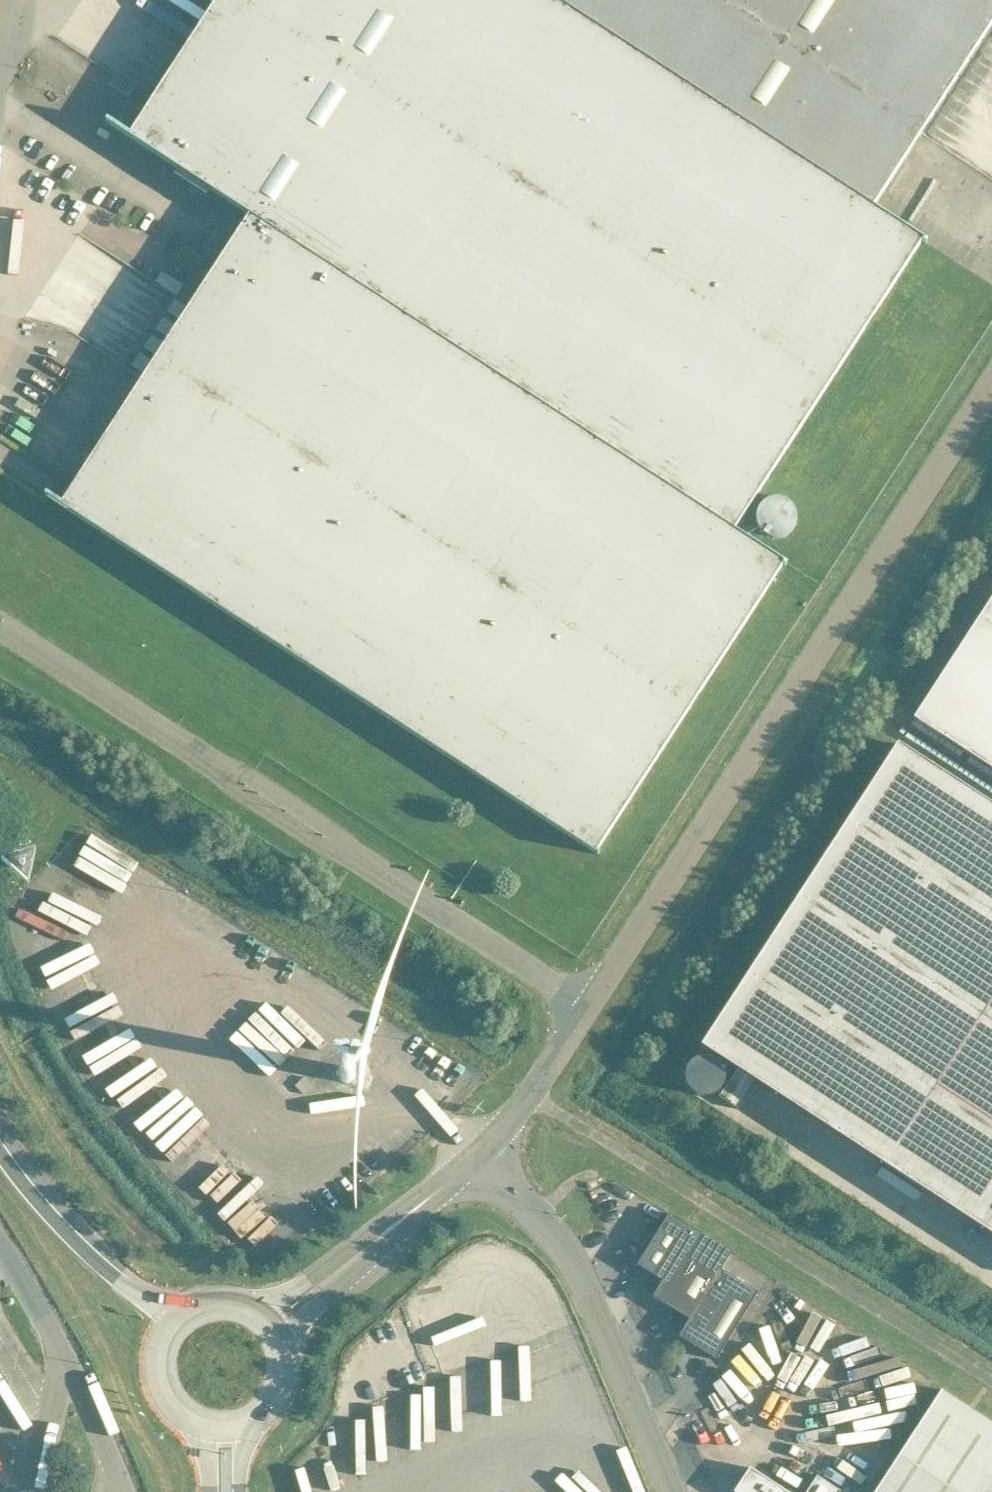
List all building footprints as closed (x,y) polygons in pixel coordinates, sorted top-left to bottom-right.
[(131,134),(108,120),(106,122),(179,170),(175,176),(191,187),(188,191),(196,196),(199,192),(207,197),(211,191),(250,216),(63,503),(47,493),(45,496),(598,855),(600,852),(597,851),(783,565),(785,567),(787,564),(734,530),(921,242),(925,244),(927,241),(874,207),(991,24),(991,0),(218,0),(131,134)] [(914,717),(991,769),(991,597),(914,717)] [(701,1046),(736,1070),(719,1097),(738,1109),(755,1082),(991,1235),(991,804),(899,743),(795,902),(747,976),(701,1046)] [(25,874),(43,856),(17,831),(0,849),(0,850),(25,874)] [(339,1072),(338,1076),(339,1080),(342,1082),(345,1084),(349,1084),(352,1082),(355,1079),(356,1076),(355,1072),(354,1069),(351,1067),(347,1066),(343,1067),(340,1069),(339,1072)] [(690,1320),(721,1270),(732,1252),(670,1213),(638,1265),(663,1280),(653,1297),(690,1320)] [(592,1255),(591,1290),(606,1291),(606,1255),(592,1255)] [(758,1293),(721,1270),(690,1320),(679,1337),(717,1360),(758,1293)] [(942,1390),(875,1491),(991,1491),(991,1422),(942,1390)] [(734,1491),(788,1491),(750,1468),(734,1491)] [(841,1491),(817,1476),(807,1491),(840,1491),(841,1491)]
